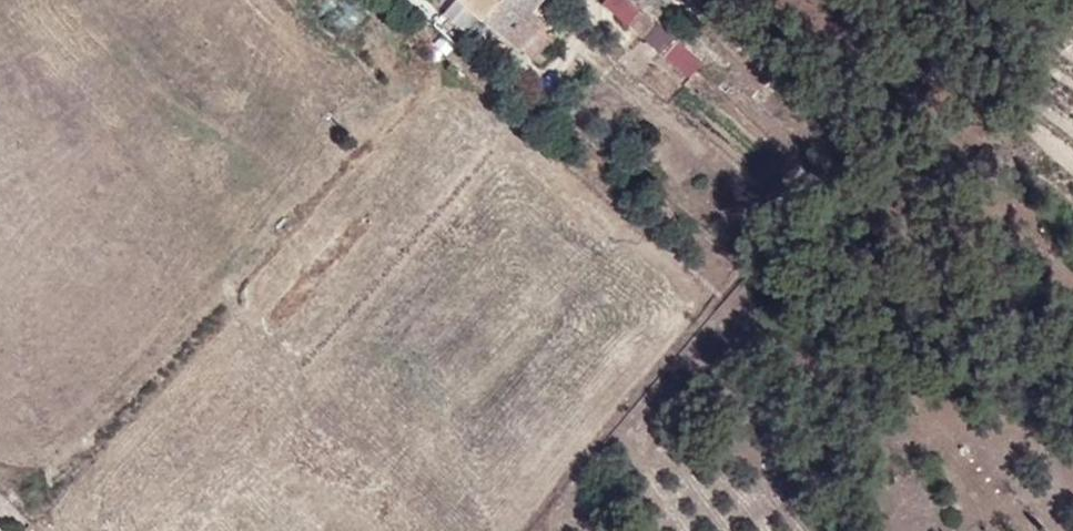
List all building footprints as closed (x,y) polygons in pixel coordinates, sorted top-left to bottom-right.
[(504,0),(464,0),(484,23),(504,0)] [(555,15),(536,0),(504,0),(484,23),(516,55),(542,28),(555,15)] [(628,0),(610,0),(600,12),(616,26),(634,6),(628,0)] [(662,33),(634,6),(616,26),(645,51),(662,33)] [(529,64),(553,38),(542,28),(516,55),(529,64)] [(542,74),(565,49),(553,38),(529,64),(542,74)] [(702,70),(673,45),(658,62),(688,87),(702,70)]
